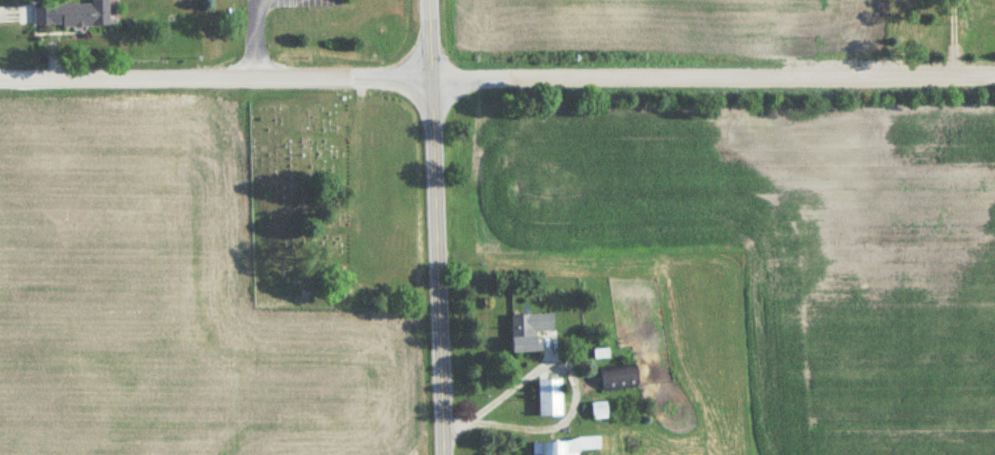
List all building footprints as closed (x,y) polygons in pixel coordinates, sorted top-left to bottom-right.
[(109,5),(35,5),(35,28),(109,28),(109,5)] [(510,316),(511,354),(537,354),(537,333),(552,333),(552,316),(510,316)] [(601,390),(637,390),(637,369),(601,369),(601,390)] [(560,418),(560,381),(538,381),(538,418),(560,418)] [(592,405),(592,420),(606,420),(606,405),(592,405)] [(533,454),(577,454),(577,452),(599,452),(598,441),(532,442),(533,454)]
